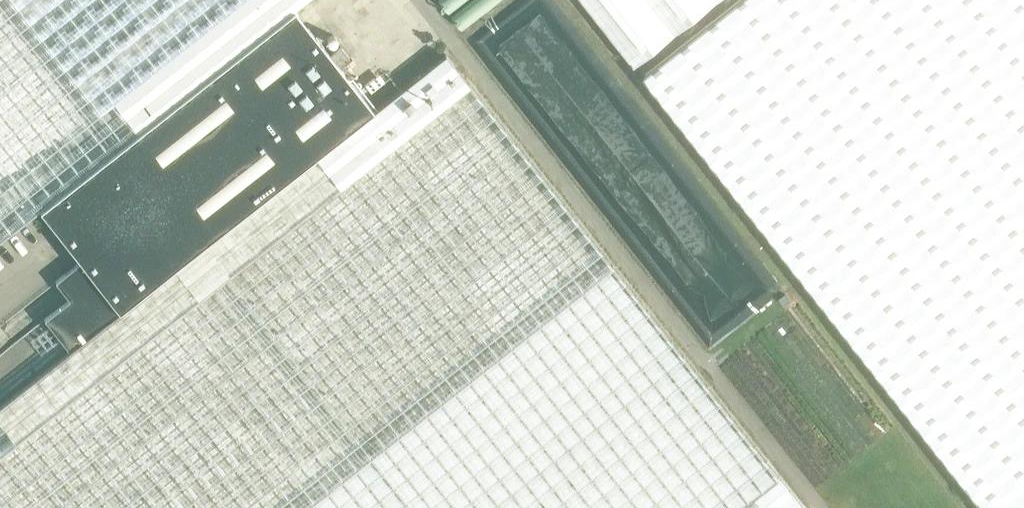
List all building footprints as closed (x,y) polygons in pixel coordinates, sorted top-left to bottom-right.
[(39,209),(294,9),(305,0),(0,0),(0,239),(39,209)] [(635,64),(716,0),(585,0),(635,64)] [(645,73),(987,507),(1023,507),(1023,0),(738,0),(645,73)] [(69,350),(374,110),(294,9),(39,209),(80,260),(55,280),(69,298),(44,318),(69,350)] [(374,110),(69,350),(0,404),(0,507),(803,507),(446,54),(374,110)]
